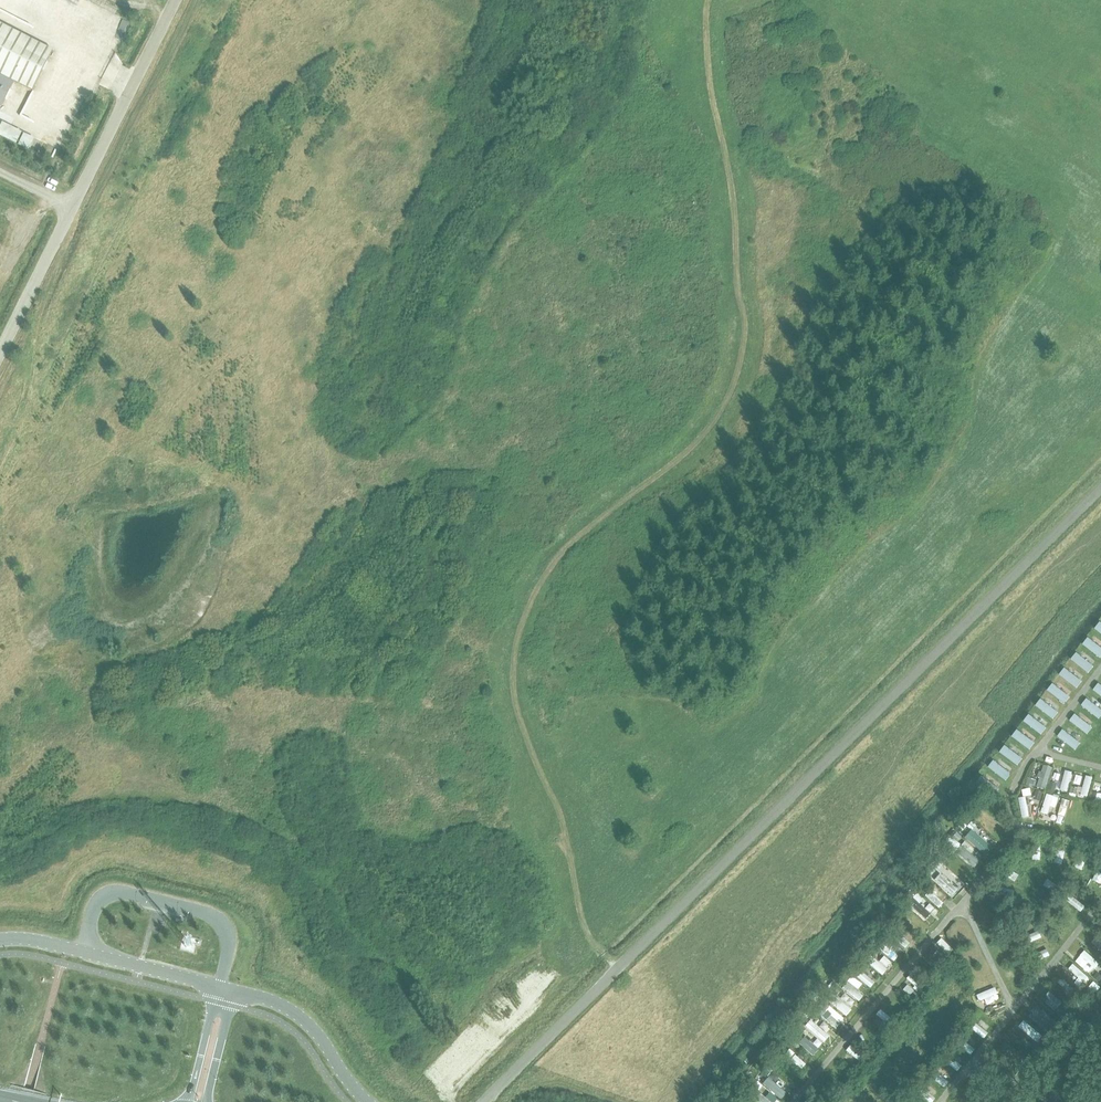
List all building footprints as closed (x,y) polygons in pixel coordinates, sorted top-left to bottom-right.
[(1,107),(6,97),(14,81),(32,90),(53,51),(0,24),(0,106),(1,107)] [(70,101),(77,103),(79,94),(73,92),(70,101)] [(67,135),(77,107),(70,104),(61,133),(67,135)] [(0,129),(22,137),(25,127),(4,119),(0,129)] [(1100,657),(1100,656),(1100,644),(1090,635),(1084,643),(1100,657)] [(1072,659),(1090,671),(1095,663),(1078,651),(1072,659)] [(1066,666),(1061,675),(1080,687),(1085,679),(1066,666)] [(1055,682),(1049,689),(1066,703),(1072,695),(1055,682)] [(1044,696),(1037,704),(1053,717),(1060,710),(1044,696)] [(1083,704),(1100,717),(1100,716),(1100,705),(1089,696),(1083,704)] [(1025,719),(1041,733),(1048,725),(1032,711),(1025,719)] [(1071,720),(1088,731),(1094,723),(1076,712),(1071,720)] [(1077,748),(1082,740),(1065,727),(1059,735),(1077,748)] [(1018,728),(1013,737),(1032,748),(1037,740),(1018,728)] [(1020,764),(1026,756),(1007,743),(1001,751),(1020,764)] [(995,758),(990,767),(1007,778),(1013,769),(995,758)] [(1041,785),(1051,786),(1054,764),(1044,763),(1041,785)] [(1071,790),(1075,769),(1067,768),(1063,789),(1071,790)] [(1090,794),(1096,775),(1087,772),(1081,792),(1090,794)] [(958,829),(952,835),(959,842),(965,836),(958,829)] [(980,857),(983,852),(965,839),(957,851),(979,867),(984,860),(980,857)] [(1067,863),(1068,848),(1059,847),(1058,863),(1067,863)] [(1011,876),(1017,879),(1021,872),(1015,869),(1011,876)] [(956,892),(961,885),(940,872),(935,879),(956,892)] [(1050,877),(1046,883),(1055,890),(1060,884),(1050,877)] [(909,904),(928,917),(937,904),(918,891),(909,904)] [(1028,931),(1028,938),(1043,940),(1044,933),(1028,931)] [(937,942),(948,955),(955,949),(943,936),(937,942)] [(896,960),(903,952),(890,940),(882,949),(896,960)] [(1100,964),(1100,961),(1087,948),(1077,959),(1086,967),(1091,962),(1097,968),(1100,964)] [(885,954),(881,959),(890,967),(894,962),(885,954)] [(875,956),(870,963),(884,974),(889,967),(875,956)] [(1083,984),(1090,975),(1075,962),(1067,971),(1083,984)] [(861,971),(857,977),(873,986),(876,980),(861,971)] [(911,972),(906,980),(923,990),(928,982),(911,972)] [(1097,992),(1100,988),(1100,985),(1096,980),(1091,985),(1097,992)] [(844,987),(861,1000),(865,994),(849,981),(844,987)] [(976,993),(978,1000),(999,992),(997,985),(976,993)] [(1043,995),(1061,1014),(1069,1006),(1050,988),(1043,995)] [(846,991),(842,996),(852,1005),(856,1001),(846,991)] [(848,1014),(853,1008),(840,998),(835,1004),(848,1014)] [(1033,1010),(1044,1019),(1040,1023),(1050,1031),(1059,1021),(1038,1003),(1033,1010)] [(877,1014),(890,1021),(893,1014),(880,1007),(877,1014)] [(835,1028),(841,1022),(827,1008),(822,1013),(835,1028)] [(824,1041),(830,1034),(813,1018),(806,1024),(824,1041)] [(1041,1041),(1046,1034),(1026,1018),(1020,1025),(1041,1041)] [(973,1027),(985,1036),(989,1030),(976,1022),(973,1027)] [(818,1051),(823,1040),(817,1037),(816,1039),(806,1035),(801,1044),(818,1051)] [(795,1042),(787,1052),(793,1057),(802,1047),(795,1042)] [(1015,1076),(1028,1061),(1008,1044),(996,1059),(1015,1076)] [(803,1068),(808,1062),(797,1052),(792,1058),(803,1068)] [(761,1099),(764,1101),(780,1101),(789,1090),(769,1075),(763,1083),(770,1088),(761,1099)]
